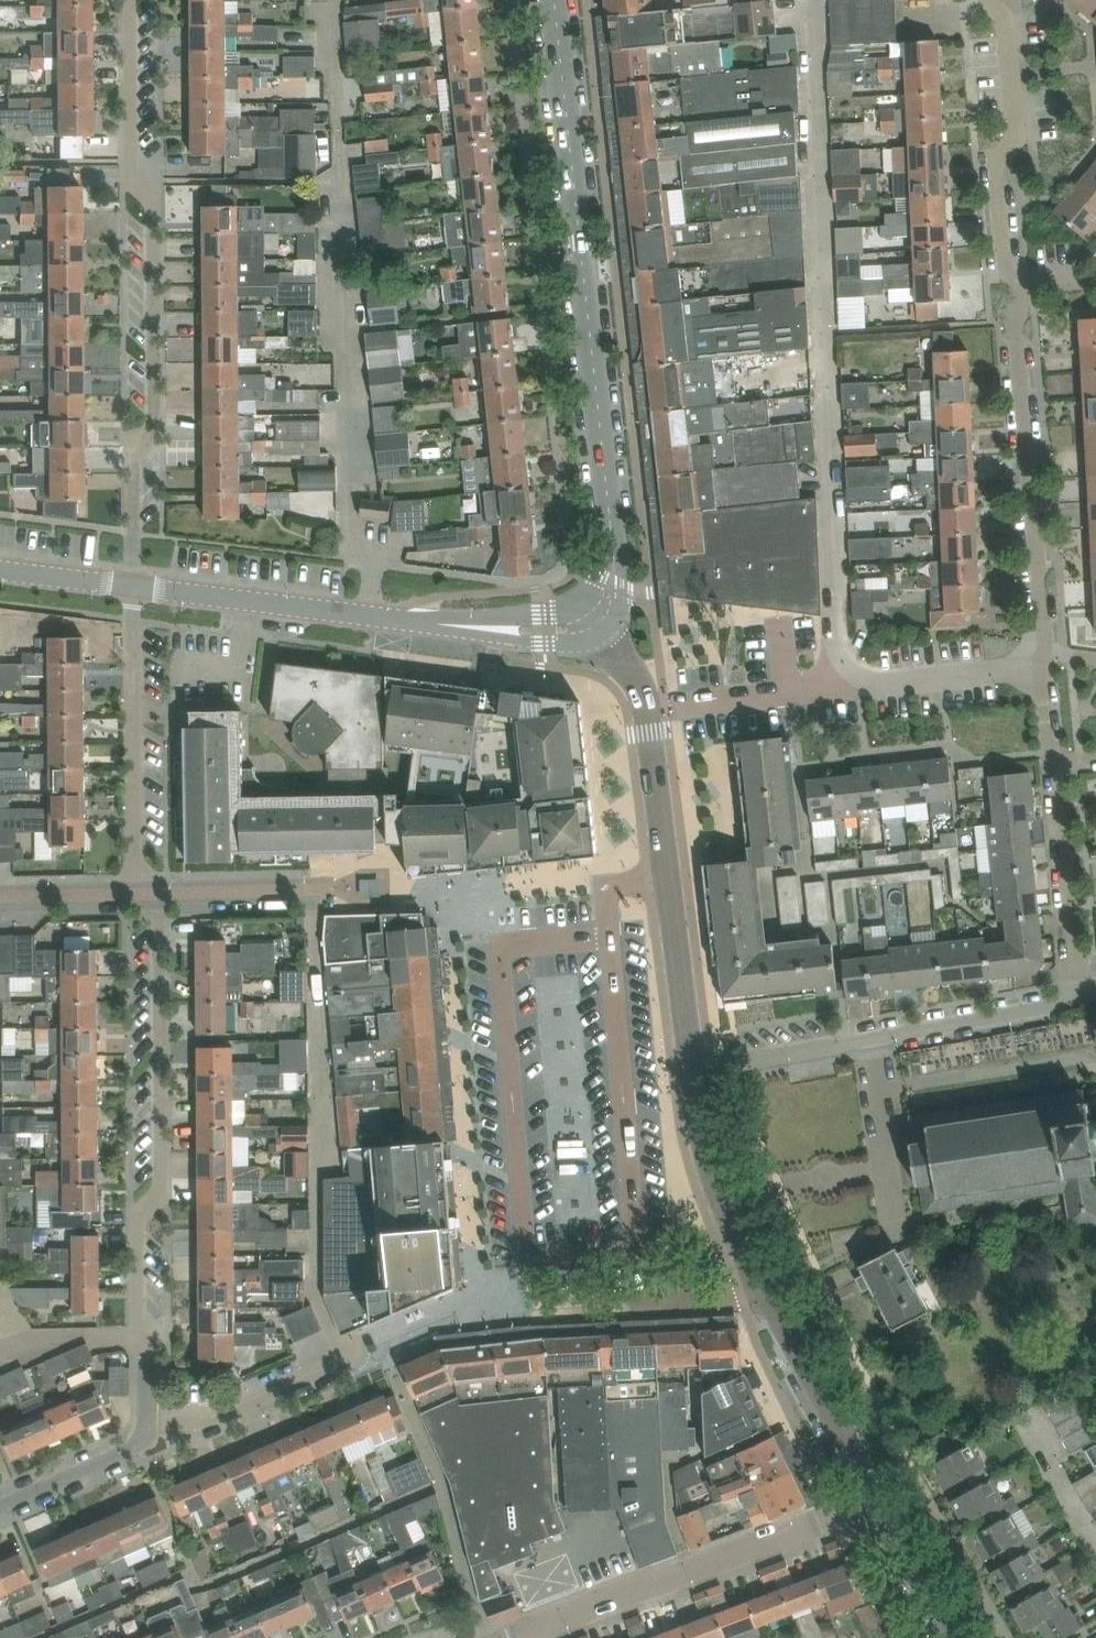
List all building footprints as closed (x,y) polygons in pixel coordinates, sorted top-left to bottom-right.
[(239,15),(226,16),(226,0),(223,0),(192,0),(192,26),(253,25),(252,15),(239,15)] [(385,4),(386,17),(414,14),(429,12),(441,11),(477,7),(477,0),(418,0),(385,4)] [(702,4),(701,0),(608,0),(608,4),(606,4),(608,4),(609,14),(702,4)] [(611,16),(615,50),(671,44),(706,41),(720,40),(770,34),(777,33),(773,0),(687,9),(686,8),(611,16)] [(833,43),(833,45),(864,44),(896,42),(895,0),(832,0),(833,43)] [(1095,19),(1095,0),(1078,0),(1074,5),(1094,22),(1095,19)] [(56,18),(57,32),(91,32),(91,6),(37,6),(30,6),(30,18),(56,18)] [(441,11),(445,44),(481,40),(477,7),(441,11)] [(429,12),(414,14),(415,24),(415,29),(431,27),(429,12)] [(346,24),(348,51),(370,49),(383,47),(380,18),(367,19),(346,21),(345,21),(346,24)] [(279,26),(253,25),(192,26),(192,52),(226,52),(227,52),(226,37),(254,36),(254,41),(265,41),(279,41),(279,26)] [(44,46),(30,47),(30,58),(57,58),(91,58),(91,32),(57,32),(44,32),(44,46)] [(779,33),(777,33),(770,34),(772,51),(798,50),(797,33),(779,35),(779,33)] [(445,44),(449,77),(484,73),(481,40),(445,44)] [(723,75),(720,40),(706,41),(671,44),(615,50),(618,85),(723,75)] [(878,69),(940,67),(939,40),(903,42),(904,57),(877,58),(878,69)] [(864,44),(833,45),(828,72),(866,70),(864,44)] [(227,65),(227,52),(226,52),(192,52),(193,78),(226,78),(254,77),(254,69),(254,65),(227,65)] [(316,57),(315,57),(287,57),(287,77),(316,77),(316,57)] [(0,59),(0,68),(11,68),(11,70),(27,70),(30,70),(30,58),(0,59)] [(57,84),(91,84),(91,58),(57,58),(30,58),(30,70),(46,70),(57,70),(57,84)] [(435,80),(434,66),(390,71),(392,85),(420,82),(435,80)] [(747,72),(723,75),(618,85),(623,129),(688,123),(794,111),(800,111),(798,66),(747,72)] [(829,97),(854,96),(853,84),(879,82),(879,81),(905,80),(906,94),(941,93),(940,67),(878,69),(866,70),(828,72),(828,73),(829,97)] [(488,107),(484,73),(449,77),(452,111),(488,107)] [(226,78),(193,78),(193,104),(226,104),(226,88),(255,87),(254,77),(226,78)] [(437,92),(435,80),(420,82),(421,94),(437,92)] [(91,84),(57,84),(57,98),(30,99),(30,110),(57,110),(92,110),(91,84)] [(392,86),(392,85),(365,87),(367,102),(393,99),(392,86)] [(942,119),(942,103),(941,93),(906,94),(906,109),(880,110),(881,122),(942,119)] [(193,130),(254,129),(254,117),(241,117),(227,117),(226,104),(193,104),(193,130)] [(492,142),(488,107),(452,111),(454,130),(454,132),(456,145),(492,142)] [(281,110),(282,129),(316,129),(316,109),(281,110)] [(29,124),(29,128),(33,136),(57,136),(57,137),(59,137),(59,159),(83,159),(83,137),(92,136),(92,110),(57,110),(30,110),(9,110),(0,111),(0,124),(29,124)] [(623,129),(627,163),(680,157),(689,156),(797,144),(796,112),(800,112),(800,111),(794,111),(688,123),(623,129)] [(908,147),(944,145),(942,119),(881,122),(865,122),(865,134),(907,132),(908,147)] [(254,129),(193,130),(193,156),(227,156),(227,155),(241,155),(241,147),(254,147),(270,147),(270,148),(286,148),(287,179),(316,179),(316,129),(282,129),(254,129)] [(442,147),(443,146),(442,132),(426,133),(428,147),(428,148),(442,147)] [(443,146),(442,147),(444,159),(446,180),(447,180),(459,179),(495,174),(492,142),(456,145),(443,146)] [(797,144),(689,156),(680,157),(627,163),(630,194),(683,190),(704,187),(719,185),(799,176),(797,144)] [(893,148),(894,173),(945,170),(944,145),(908,147),(893,148)] [(368,164),(354,166),(356,192),(383,189),(380,170),(381,170),(381,163),(385,163),(385,165),(400,164),(399,150),(390,151),(367,154),(368,164)] [(845,158),(833,158),(833,175),(846,174),(845,158)] [(946,196),(945,170),(894,173),(895,199),(912,198),(946,196)] [(1072,191),(1095,212),(1095,176),(1089,171),(1072,191)] [(499,207),(495,174),(459,179),(447,180),(448,193),(457,200),(462,200),(463,211),(499,207)] [(833,175),(833,176),(835,202),(837,202),(849,202),(862,201),(861,174),(846,174),(833,175)] [(630,194),(634,227),(634,231),(669,226),(803,211),(801,176),(799,176),(719,185),(704,187),(683,190),(630,194)] [(48,187),(48,188),(34,188),(34,202),(20,202),(20,196),(0,196),(0,214),(20,214),(48,213),(82,213),(82,187),(69,187),(48,187)] [(1095,224),(1095,223),(1095,212),(1072,191),(1054,213),(1071,227),(1088,242),(1095,233),(1095,225),(1095,224)] [(265,233),(299,233),(316,234),(316,214),(264,213),(264,222),(248,222),(248,207),(238,207),(238,199),(232,199),(232,196),(213,196),(213,207),(204,207),(204,234),(265,233)] [(887,225),(947,222),(946,196),(912,198),(912,212),(887,213),(887,225)] [(385,210),(383,197),(357,199),(360,225),(386,223),(396,222),(395,213),(394,209),(385,210)] [(849,202),(837,202),(837,214),(845,214),(850,209),(849,202)] [(503,241),(499,207),(463,211),(449,213),(450,221),(445,222),(448,247),(471,245),(503,241)] [(805,256),(803,211),(669,226),(634,231),(639,273),(673,270),(805,256)] [(82,213),(48,213),(20,214),(20,226),(34,226),(34,225),(48,225),(48,240),(82,240),(82,213)] [(914,250),(948,248),(947,222),(887,225),(882,225),(882,237),(913,236),(914,250)] [(363,252),(364,252),(389,249),(386,223),(360,225),(363,252)] [(838,228),(836,228),(837,238),(863,237),(863,227),(838,228)] [(265,246),(265,233),(204,234),(205,260),(252,259),(252,246),(265,246)] [(299,252),(316,252),(316,234),(299,233),(299,252)] [(25,240),(25,256),(21,256),(21,266),(82,265),(82,240),(48,240),(25,240)] [(475,280),(507,276),(503,241),(471,245),(475,280)] [(884,277),(949,274),(948,248),(914,250),(915,263),(883,264),(884,277)] [(862,278),(861,254),(837,255),(838,279),(862,278)] [(807,285),(805,256),(673,270),(639,273),(642,304),(714,296),(758,291),(807,285)] [(252,259),(205,260),(205,286),(265,286),(265,274),(265,259),(252,259)] [(385,290),(381,259),(364,261),(367,292),(385,290)] [(82,291),(82,265),(21,266),(21,281),(21,292),(49,291),(82,291)] [(442,283),(459,281),(458,267),(441,268),(442,283)] [(299,285),(317,285),(317,272),(299,273),(299,285)] [(916,288),(917,321),(939,319),(938,302),(951,301),(949,274),(884,277),(885,289),(916,288)] [(472,294),(477,294),(479,313),(488,312),(510,310),(507,276),(475,280),(458,282),(443,283),(446,303),(469,301),(468,295),(472,294)] [(862,278),(838,279),(839,298),(864,297),(864,296),(884,295),(884,289),(884,277),(863,278),(862,278)] [(275,305),(317,305),(317,285),(299,285),(275,285),(275,296),(275,305)] [(714,296),(642,304),(642,306),(644,321),(645,333),(649,366),(762,354),(766,353),(810,348),(809,335),(809,325),(807,285),(758,291),(759,305),(716,310),(714,296)] [(265,286),(205,286),(205,312),(238,311),(237,296),(266,296),(266,286),(265,286)] [(371,326),(393,324),(400,323),(399,312),(396,289),(390,290),(368,292),(371,326)] [(21,318),(82,317),(82,291),(49,291),(49,303),(0,303),(0,318),(21,318)] [(108,304),(108,295),(98,295),(98,304),(108,304)] [(257,311),(238,311),(205,312),(205,338),(257,337),(257,311)] [(289,311),(289,336),(318,336),(318,311),(289,311)] [(49,330),(49,344),(82,343),(82,317),(21,318),(21,330),(49,330)] [(461,345),(444,347),(446,360),(484,356),(515,353),(511,319),(459,324),(461,345)] [(1080,320),(1082,346),(1095,345),(1095,319),(1080,320)] [(370,369),(402,365),(398,331),(366,335),(370,369)] [(968,352),(954,352),(953,331),(933,332),(936,380),(969,378),(968,352)] [(257,337),(205,338),(205,364),(239,364),(239,349),(251,349),(266,349),(266,337),(257,337)] [(49,359),(20,359),(20,370),(82,369),(82,343),(49,344),(49,359)] [(1083,372),(1095,372),(1095,345),(1082,346),(1083,372)] [(487,390),(518,386),(515,353),(484,356),(487,390)] [(763,368),(762,354),(649,366),(654,411),(738,402),(734,372),(763,368)] [(16,370),(20,370),(20,359),(20,356),(0,356),(0,370),(16,370)] [(239,364),(205,364),(206,390),(239,389),(239,390),(267,390),(267,379),(267,377),(239,377),(239,364)] [(373,402),(395,399),(406,398),(402,365),(370,369),(373,402)] [(16,370),(16,382),(30,382),(30,395),(49,395),(82,395),(82,369),(20,370),(16,370)] [(911,381),(925,380),(924,369),(910,369),(911,381)] [(1084,398),(1095,398),(1095,372),(1083,372),(1084,398)] [(455,393),(471,392),(470,378),(454,379),(455,393)] [(937,406),(971,404),(969,378),(936,380),(925,380),(911,381),(911,393),(936,391),(937,406)] [(865,382),(843,384),(844,401),(844,410),(870,409),(869,400),(868,382),(865,382)] [(491,423),(522,420),(518,386),(487,390),(491,423)] [(206,390),(206,416),(239,415),(239,402),(258,402),(268,401),(267,390),(239,390),(239,389),(206,390)] [(277,390),(267,390),(268,401),(268,402),(294,402),(294,390),(280,390),(277,390)] [(472,406),(471,392),(455,393),(456,407),(472,406)] [(49,395),(49,411),(0,411),(0,422),(32,422),(82,422),(82,395),(49,395)] [(1085,398),(1086,424),(1095,424),(1095,398),(1085,398)] [(738,402),(654,411),(657,438),(772,426),(769,400),(738,403),(738,402)] [(972,430),(971,404),(937,406),(938,420),(911,421),(911,432),(972,430)] [(402,405),(373,408),(375,421),(376,434),(404,432),(402,405)] [(321,441),(321,421),(277,421),(277,430),(259,430),(240,431),(239,415),(206,416),(206,442),(268,441),(294,441),(321,441)] [(494,455),(525,452),(522,420),(491,423),(494,455)] [(772,426),(657,438),(661,475),(796,460),(817,458),(813,421),(772,426)] [(32,422),(32,447),(83,447),(82,422),(32,422)] [(1086,424),(1087,450),(1095,450),(1095,424),(1086,424)] [(939,458),(973,456),(972,430),(911,432),(912,444),(925,443),(926,459),(939,458)] [(404,432),(376,434),(376,436),(377,448),(379,467),(379,468),(401,466),(412,465),(409,431),(404,432)] [(846,436),(846,456),(876,455),(875,434),(846,436)] [(240,442),(206,442),(206,467),(240,467),(255,467),(255,456),(268,456),(268,441),(240,442)] [(294,441),(268,441),(268,456),(306,456),(321,456),(321,453),(321,441),(294,441)] [(475,445),(461,446),(462,459),(464,459),(477,457),(475,445)] [(32,447),(32,473),(83,473),(83,447),(32,447)] [(1087,450),(1089,476),(1095,476),(1095,450),(1087,450)] [(498,490),(529,487),(525,452),(494,455),(489,456),(477,457),(480,492),(493,491),(498,490)] [(926,472),(916,473),(917,485),(927,484),(941,484),(974,482),(973,456),(939,458),(940,472),(926,472)] [(796,460),(661,475),(665,514),(801,499),(796,460)] [(337,466),(306,467),(300,467),(300,492),(338,491),(337,466)] [(891,486),(890,466),(847,467),(848,488),(891,486)] [(206,467),(206,494),(240,493),(253,493),(267,493),(267,480),(240,481),(240,467),(206,467)] [(83,500),(83,473),(32,473),(13,473),(13,488),(36,488),(36,500),(43,500),(42,517),(77,521),(77,500),(83,500)] [(974,482),(941,484),(927,484),(917,485),(912,485),(913,496),(926,495),(926,511),(941,510),(976,508),(974,482)] [(848,488),(848,503),(892,501),(891,486),(848,488)] [(483,514),(470,516),(471,527),(486,526),(489,525),(497,525),(502,524),(533,520),(529,487),(498,490),(493,491),(480,492),(483,514)] [(290,492),(267,493),(253,493),(253,494),(253,505),(268,505),(268,509),(290,509),(290,492)] [(240,494),(253,494),(253,493),(240,493),(206,494),(207,520),(240,520),(240,494)] [(665,514),(674,597),(822,616),(818,497),(801,499),(665,514)] [(360,517),(389,521),(392,504),(363,500),(360,517)] [(422,500),(395,501),(393,521),(392,530),(411,529),(424,528),(422,500)] [(942,536),(977,535),(976,508),(941,510),(942,536)] [(493,576),(510,578),(530,576),(528,556),(536,555),(533,520),(502,524),(505,556),(501,557),(501,558),(493,574),(493,576)] [(930,524),(914,525),(915,537),(930,536),(930,524)] [(487,540),(486,526),(471,527),(439,531),(417,534),(419,552),(441,549),(473,546),(473,544),(473,541),(487,540)] [(944,562),(978,560),(977,535),(942,536),(944,562)] [(893,538),(850,540),(851,559),(894,557),(893,538)] [(932,575),(917,576),(917,589),(931,588),(945,588),(979,586),(978,560),(944,562),(944,575),(932,575)] [(932,612),(933,629),(967,627),(966,613),(981,612),(979,586),(945,588),(946,611),(932,612)] [(890,602),(889,590),(852,591),(854,620),(875,619),(874,602),(890,602)] [(24,665),(84,664),(84,638),(50,638),(50,653),(24,653),(24,663),(24,665)] [(0,663),(0,691),(15,691),(14,677),(24,677),(51,677),(51,691),(85,690),(84,664),(24,665),(24,663),(0,663)] [(272,786),(274,786),(274,785),(270,785),(267,784),(264,783),(262,782),(260,781),(258,778),(257,777),(256,775),(256,773),(255,771),(255,770),(255,767),(254,767),(254,769),(243,769),(242,711),(185,712),(185,714),(192,714),(192,728),(185,728),(188,863),(234,862),(234,852),(243,852),(243,855),(377,852),(377,839),(389,839),(389,843),(389,845),(398,845),(398,844),(408,844),(409,873),(409,877),(469,871),(598,857),(580,702),(567,700),(482,689),(478,688),(387,677),(388,751),(413,754),(408,794),(389,795),(389,767),(384,768),(383,676),(278,663),(271,719),(297,723),(295,732),(297,741),(302,748),(310,753),(319,754),(328,752),(328,770),(331,770),(331,796),(272,797),(272,786)] [(51,704),(26,704),(26,717),(37,717),(85,716),(85,690),(51,691),(51,704)] [(51,717),(51,742),(85,742),(85,716),(37,717),(51,717)] [(38,728),(37,717),(26,717),(23,717),(23,728),(38,728)] [(783,737),(736,742),(738,758),(740,780),(744,811),(746,832),(747,837),(748,849),(741,849),(742,861),(749,860),(750,860),(751,868),(797,863),(795,843),(784,742),(783,737)] [(85,742),(51,742),(51,752),(30,753),(30,757),(26,757),(26,753),(0,752),(0,769),(30,768),(51,768),(85,768),(85,742)] [(949,758),(925,761),(929,801),(930,814),(950,812),(948,799),(953,798),(951,780),(950,771),(949,758)] [(925,761),(901,764),(905,804),(929,801),(925,761)] [(901,764),(877,766),(882,806),(905,804),(901,764)] [(853,769),(854,776),(858,816),(861,816),(860,809),(882,806),(877,766),(853,769)] [(984,767),(959,770),(960,780),(985,777),(984,767)] [(30,768),(0,769),(0,790),(30,791),(30,768)] [(85,768),(51,768),(51,794),(85,794),(85,768)] [(992,801),(1033,796),(1030,772),(990,777),(992,801)] [(835,819),(858,816),(854,776),(830,778),(835,819)] [(830,778),(807,781),(811,821),(835,819),(830,778)] [(85,820),(85,794),(51,794),(51,808),(14,809),(0,809),(0,820),(52,820),(85,820)] [(990,826),(1029,821),(1035,821),(1033,796),(992,801),(995,822),(990,823),(990,826)] [(86,847),(85,820),(52,820),(0,820),(1,833),(14,833),(14,832),(36,832),(52,832),(52,847),(86,847)] [(993,849),(1031,845),(1029,821),(990,826),(993,849)] [(957,832),(939,834),(940,842),(941,848),(958,846),(957,832)] [(15,848),(15,838),(14,833),(1,833),(0,833),(0,856),(0,861),(14,860),(15,860),(15,848)] [(996,872),(1034,868),(1031,845),(993,849),(996,872)] [(941,848),(934,849),(935,859),(960,856),(958,846),(941,848)] [(935,859),(934,849),(921,850),(923,861),(935,859)] [(889,865),(912,862),(910,852),(888,855),(889,865)] [(888,855),(875,856),(877,867),(889,865),(888,855)] [(859,857),(839,860),(841,870),(860,868),(859,857)] [(725,1004),(733,1003),(838,992),(833,944),(766,952),(767,958),(761,959),(750,860),(703,866),(714,965),(721,964),(725,1004)] [(841,870),(839,860),(816,862),(817,873),(841,870)] [(952,877),(962,876),(960,861),(950,862),(952,877)] [(998,896),(1037,892),(1034,868),(996,872),(998,896)] [(907,880),(933,877),(933,873),(933,869),(906,872),(907,880)] [(907,880),(906,872),(882,875),(883,883),(907,880)] [(933,873),(933,877),(936,907),(946,906),(942,872),(933,873)] [(783,931),(804,928),(798,875),(777,877),(783,931)] [(859,886),(883,883),(882,875),(858,877),(859,886)] [(965,898),(962,876),(952,877),(955,899),(965,898)] [(844,887),(859,886),(858,877),(832,880),(837,925),(848,923),(844,887)] [(805,883),(810,928),(831,925),(826,881),(805,883)] [(1001,919),(1006,919),(1039,915),(1037,892),(998,896),(1001,919)] [(424,913),(390,914),(391,931),(425,928),(424,913)] [(324,938),(324,939),(325,952),(326,962),(326,964),(370,960),(392,958),(428,955),(428,945),(426,928),(425,928),(391,931),(390,914),(382,914),(348,915),(335,915),(327,915),(324,938)] [(1006,919),(1008,941),(1042,937),(1039,915),(1006,919)] [(872,927),(864,928),(867,958),(871,998),(896,996),(895,989),(890,947),(889,936),(873,938),(872,927)] [(11,974),(15,974),(15,937),(0,937),(0,974),(11,974)] [(36,937),(15,937),(15,974),(16,974),(16,977),(48,976),(98,976),(97,950),(36,950),(36,937)] [(961,939),(965,981),(989,979),(984,937),(961,939)] [(989,979),(1012,976),(1008,941),(986,944),(985,937),(984,937),(989,979)] [(1008,941),(1012,976),(1036,973),(1045,963),(1042,937),(1008,941)] [(937,942),(942,984),(965,981),(961,939),(937,942)] [(226,940),(198,941),(199,972),(243,972),(243,953),(226,953),(226,940)] [(242,940),(243,953),(243,972),(244,972),(276,972),(276,940),(242,940)] [(918,986),(942,984),(937,942),(914,945),(918,986)] [(890,947),(895,989),(918,986),(914,945),(890,947)] [(370,960),(326,964),(328,986),(341,985),(341,989),(431,982),(430,967),(429,956),(428,955),(392,958),(370,960)] [(867,958),(843,961),(847,1001),(871,998),(867,958)] [(307,971),(281,971),(281,1002),(307,1002),(307,971)] [(199,1002),(226,1002),(226,987),(240,988),(244,984),(244,972),(243,972),(199,972),(199,1002)] [(0,974),(0,1002),(11,1002),(11,974),(0,974)] [(63,1003),(98,1002),(98,976),(48,976),(48,1002),(63,1002),(63,1003)] [(342,993),(329,994),(331,1016),(352,1014),(363,1013),(433,1008),(431,982),(341,989),(342,993)] [(63,1029),(98,1028),(98,1002),(63,1003),(63,1029)] [(227,1034),(226,1002),(199,1002),(199,1034),(227,1034)] [(255,1002),(243,1002),(243,1018),(255,1018),(255,1002)] [(433,1008),(363,1013),(365,1040),(436,1034),(434,1019),(433,1008)] [(333,1043),(354,1041),(352,1014),(331,1016),(333,1043)] [(37,1016),(37,1029),(51,1029),(50,1016),(37,1016)] [(58,1055),(98,1054),(98,1028),(63,1029),(51,1029),(37,1029),(37,1040),(50,1040),(51,1055),(58,1055)] [(356,1068),(377,1066),(403,1064),(438,1062),(438,1059),(435,1043),(435,1038),(436,1037),(436,1034),(365,1040),(354,1041),(333,1043),(336,1070),(356,1068)] [(308,1039),(281,1040),(282,1073),(309,1073),(308,1039)] [(199,1074),(262,1073),(262,1061),(234,1061),(234,1047),(199,1047),(199,1074)] [(50,1081),(98,1080),(98,1054),(58,1055),(58,1062),(50,1068),(50,1081)] [(3,1081),(25,1081),(25,1059),(3,1059),(3,1081)] [(438,1062),(403,1064),(377,1066),(356,1068),(348,1069),(348,1073),(336,1074),(338,1096),(358,1095),(440,1088),(438,1062)] [(234,1074),(199,1074),(199,1100),(234,1100),(246,1099),(247,1099),(247,1091),(251,1091),(284,1090),(284,1073),(262,1074),(234,1074)] [(99,1106),(98,1080),(50,1081),(25,1081),(3,1081),(3,1094),(64,1094),(64,1107),(99,1106)] [(445,1140),(445,1138),(440,1088),(358,1095),(338,1096),(343,1150),(349,1149),(363,1148),(445,1140)] [(910,1116),(914,1144),(910,1145),(916,1186),(921,1185),(925,1213),(947,1209),(1066,1192),(1071,1224),(1076,1227),(1095,1224),(1095,1120),(1092,1120),(1089,1101),(1085,1101),(1083,1088),(909,1113),(910,1116)] [(234,1100),(199,1100),(200,1126),(257,1125),(261,1125),(261,1112),(246,1112),(246,1099),(234,1100)] [(17,1133),(50,1133),(99,1132),(99,1106),(64,1107),(64,1120),(38,1120),(38,1117),(4,1117),(4,1133),(17,1133)] [(283,1144),(309,1143),(309,1125),(284,1125),(261,1125),(257,1125),(200,1126),(200,1152),(235,1152),(235,1138),(283,1138),(283,1144)] [(65,1159),(99,1158),(99,1132),(50,1133),(50,1159),(65,1159)] [(4,1159),(18,1159),(17,1133),(4,1133),(0,1133),(0,1159),(4,1159)] [(456,1273),(445,1140),(349,1149),(351,1176),(325,1179),(325,1298),(342,1337),(358,1330),(353,1318),(456,1273)] [(200,1178),(263,1177),(263,1166),(250,1166),(250,1151),(235,1152),(200,1152),(200,1178)] [(287,1176),(310,1176),(309,1151),(286,1151),(287,1176)] [(38,1185),(99,1184),(99,1158),(65,1159),(65,1172),(51,1172),(38,1172),(38,1185)] [(18,1159),(4,1159),(0,1159),(0,1186),(7,1186),(23,1185),(22,1159),(18,1159)] [(234,1189),(261,1189),(261,1192),(288,1191),(288,1177),(263,1177),(200,1178),(200,1204),(234,1204),(234,1189)] [(92,1227),(92,1211),(99,1211),(99,1184),(38,1185),(38,1200),(53,1200),(53,1228),(92,1227)] [(265,1230),(265,1218),(252,1218),(252,1203),(234,1204),(200,1204),(200,1230),(235,1230),(265,1230)] [(8,1248),(6,1248),(6,1262),(34,1261),(33,1243),(33,1228),(7,1228),(8,1248)] [(275,1230),(265,1230),(235,1230),(200,1230),(201,1256),(236,1256),(235,1243),(260,1242),(260,1247),(288,1247),(288,1230),(275,1230)] [(76,1249),(49,1249),(49,1262),(100,1262),(100,1235),(78,1235),(76,1235),(76,1249)] [(913,1244),(903,1250),(908,1259),(918,1254),(913,1244)] [(893,1331),(913,1320),(930,1312),(907,1266),(896,1248),(860,1266),(864,1275),(858,1278),(864,1290),(870,1287),(893,1331)] [(236,1256),(201,1256),(201,1282),(236,1282),(263,1282),(273,1282),(305,1281),(305,1261),(263,1261),(263,1270),(236,1270),(236,1256)] [(76,1288),(100,1288),(100,1262),(49,1262),(50,1274),(76,1274),(76,1288)] [(457,1287),(456,1273),(353,1318),(358,1330),(457,1287)] [(305,1281),(273,1282),(273,1300),(305,1299),(305,1281)] [(249,1308),(249,1294),(264,1294),(263,1282),(236,1282),(201,1282),(201,1308),(236,1308),(249,1308)] [(76,1299),(76,1315),(100,1315),(100,1288),(76,1288),(11,1289),(10,1289),(21,1308),(51,1308),(51,1299),(76,1299)] [(309,1337),(323,1331),(312,1305),(297,1311),(309,1337)] [(263,1318),(283,1317),(283,1307),(263,1308),(263,1318)] [(201,1335),(264,1334),(264,1323),(236,1324),(236,1308),(201,1308),(201,1335)] [(297,1311),(284,1317),(284,1318),(295,1343),(309,1337),(297,1311)] [(770,1428),(742,1367),(740,1329),(700,1331),(703,1368),(704,1386),(705,1431),(707,1457),(754,1435),(770,1428)] [(700,1331),(656,1334),(662,1452),(688,1449),(688,1447),(697,1447),(696,1427),(688,1428),(686,1391),(691,1390),(690,1369),(703,1368),(700,1331)] [(201,1335),(201,1361),(235,1361),(235,1347),(264,1346),(264,1334),(201,1335)] [(656,1334),(604,1337),(604,1335),(602,1335),(602,1337),(608,1488),(610,1510),(618,1509),(637,1558),(647,1554),(651,1565),(679,1554),(666,1521),(661,1452),(662,1452),(656,1334)] [(475,1578),(494,1571),(521,1560),(536,1554),(532,1544),(567,1531),(554,1497),(548,1371),(548,1337),(443,1352),(401,1366),(414,1398),(415,1398),(422,1413),(421,1414),(452,1484),(475,1578)] [(563,1429),(566,1512),(610,1510),(608,1488),(602,1337),(548,1339),(548,1337),(548,1371),(560,1370),(561,1387),(559,1387),(561,1429),(563,1429)] [(87,1344),(57,1357),(63,1372),(94,1359),(87,1344)] [(63,1372),(57,1357),(47,1361),(54,1376),(63,1372)] [(14,1394),(31,1386),(23,1367),(5,1375),(14,1394)] [(14,1394),(5,1375),(0,1377),(0,1397),(1,1399),(14,1394)] [(86,1428),(110,1417),(105,1405),(112,1403),(111,1400),(111,1380),(89,1380),(69,1389),(74,1400),(86,1428)] [(1048,1415),(1073,1401),(1066,1389),(1041,1403),(1048,1415)] [(372,1402),(358,1408),(369,1435),(393,1425),(399,1437),(411,1431),(396,1396),(387,1400),(385,1396),(382,1398),(379,1395),(372,1398),(372,1402)] [(74,1400),(50,1411),(62,1438),(86,1428),(74,1400)] [(1073,1401),(1048,1415),(1055,1427),(1080,1414),(1073,1401)] [(25,1413),(22,1413),(26,1421),(38,1449),(62,1438),(50,1411),(46,1403),(32,1409),(25,1413)] [(369,1435),(358,1408),(331,1420),(343,1446),(369,1435)] [(1,1432),(13,1459),(38,1449),(26,1421),(22,1413),(0,1423),(0,1429),(1,1432)] [(1087,1426),(1080,1414),(1055,1427),(1062,1439),(1087,1426)] [(343,1446),(331,1420),(305,1431),(316,1458),(336,1504),(340,1512),(349,1508),(326,1454),(343,1446)] [(1095,1440),(1087,1426),(1062,1439),(1070,1454),(1095,1440)] [(278,1443),(290,1469),(316,1458),(305,1431),(278,1443)] [(927,1442),(937,1461),(956,1450),(946,1431),(927,1442)] [(742,1451),(707,1467),(715,1484),(709,1487),(711,1492),(710,1492),(714,1503),(725,1499),(758,1487),(791,1471),(774,1436),(742,1451)] [(278,1443),(251,1454),(263,1481),(270,1496),(276,1512),(286,1507),(279,1492),(296,1485),(290,1469),(278,1443)] [(945,1490),(966,1478),(973,1489),(973,1490),(991,1479),(991,1480),(992,1479),(984,1466),(971,1443),(931,1466),(945,1490)] [(1085,1451),(1095,1471),(1095,1445),(1085,1451)] [(382,1493),(394,1489),(387,1473),(386,1473),(376,1450),(366,1454),(372,1468),(371,1469),(382,1494),(382,1493)] [(225,1466),(236,1492),(263,1481),(251,1454),(225,1466)] [(423,1457),(387,1473),(394,1489),(397,1497),(433,1481),(423,1457)] [(692,1499),(687,1488),(703,1482),(695,1462),(675,1471),(677,1491),(678,1491),(682,1502),(692,1499)] [(225,1466),(198,1477),(210,1504),(236,1492),(225,1466)] [(771,1520),(806,1504),(791,1471),(758,1487),(725,1499),(731,1514),(748,1507),(752,1520),(744,1524),(746,1529),(771,1520)] [(171,1489),(180,1509),(182,1516),(197,1509),(206,1528),(208,1527),(213,1539),(223,1535),(216,1519),(210,1504),(198,1477),(184,1483),(181,1481),(175,1484),(174,1488),(171,1489)] [(1003,1502),(991,1480),(991,1479),(973,1490),(973,1489),(951,1501),(965,1525),(986,1513),(993,1524),(993,1525),(1011,1515),(1021,1510),(1013,1496),(1003,1502)] [(267,1516),(276,1512),(270,1496),(260,1501),(267,1516)] [(157,1497),(133,1508),(149,1545),(174,1535),(157,1497)] [(317,1532),(343,1520),(340,1512),(336,1504),(310,1516),(317,1532)] [(408,1525),(419,1520),(412,1505),(397,1511),(388,1515),(394,1531),(402,1549),(420,1589),(445,1578),(433,1551),(432,1552),(427,1538),(416,1543),(408,1525)] [(120,1544),(125,1556),(149,1545),(133,1508),(109,1518),(120,1544)] [(679,1516),(691,1550),(712,1542),(700,1508),(679,1516)] [(226,1515),(216,1519),(223,1535),(223,1534),(232,1555),(259,1544),(249,1521),(232,1528),(226,1515)] [(386,1534),(394,1531),(388,1515),(379,1519),(386,1534)] [(993,1525),(993,1524),(972,1537),(985,1561),(1007,1549),(1013,1560),(1013,1561),(1031,1550),(1031,1551),(1041,1546),(1034,1532),(1024,1537),(1011,1515),(993,1525)] [(96,1556),(101,1567),(125,1556),(120,1544),(109,1518),(85,1529),(96,1556)] [(354,1530),(361,1546),(371,1543),(364,1526),(354,1530)] [(72,1566),(77,1577),(101,1567),(96,1556),(85,1529),(61,1540),(72,1566)] [(356,1547),(349,1532),(339,1536),(346,1551),(356,1547)] [(330,1540),(337,1556),(346,1551),(339,1536),(330,1540)] [(61,1540),(36,1550),(53,1588),(77,1577),(72,1566),(61,1540)] [(835,1569),(815,1577),(824,1602),(858,1589),(840,1541),(826,1546),(835,1569)] [(192,1554),(203,1581),(216,1575),(205,1549),(192,1554)] [(398,1569),(385,1574),(396,1599),(420,1589),(402,1549),(391,1554),(398,1569)] [(1043,1573),(1031,1551),(1031,1550),(1013,1561),(1013,1560),(992,1572),(1005,1596),(1027,1584),(1033,1596),(1051,1586),(1052,1587),(1062,1581),(1054,1567),(1043,1573)] [(9,1592),(33,1582),(21,1554),(0,1563),(0,1573),(9,1592)] [(641,1569),(651,1565),(647,1554),(637,1558),(641,1569)] [(166,1560),(157,1564),(164,1578),(173,1574),(166,1560)] [(786,1561),(773,1566),(777,1577),(790,1572),(786,1561)] [(282,1562),(268,1568),(271,1577),(286,1571),(282,1562)] [(144,1587),(164,1578),(157,1564),(138,1572),(144,1587)] [(773,1566),(760,1571),(764,1582),(777,1577),(773,1566)] [(257,1584),(271,1577),(268,1568),(253,1575),(257,1584)] [(333,1621),(345,1616),(347,1621),(372,1610),(361,1585),(354,1570),(330,1581),(326,1572),(314,1578),(325,1602),(333,1621)] [(475,1578),(478,1590),(481,1601),(503,1593),(494,1571),(475,1578)] [(9,1592),(0,1573),(0,1596),(9,1592)] [(396,1599),(385,1574),(361,1585),(372,1610),(396,1599)] [(184,1600),(194,1596),(186,1577),(176,1582),(184,1600)] [(795,1585),(782,1589),(791,1614),(824,1602),(815,1577),(795,1585)] [(281,1598),(292,1626),(317,1615),(314,1607),(325,1602),(314,1578),(278,1593),(281,1598)] [(118,1581),(109,1585),(115,1600),(124,1596),(118,1581)] [(238,1590),(234,1581),(218,1588),(222,1597),(238,1590)] [(91,1610),(115,1600),(109,1585),(100,1588),(101,1591),(86,1598),(91,1610)] [(707,1591),(725,1637),(762,1637),(758,1626),(749,1602),(729,1609),(720,1586),(707,1591)] [(1033,1596),(1012,1608),(1026,1632),(1047,1620),(1057,1637),(1063,1637),(1086,1625),(1079,1612),(1070,1617),(1065,1608),(1064,1609),(1052,1587),(1051,1586),(1033,1596)] [(769,1594),(749,1602),(758,1626),(791,1614),(782,1589),(769,1594)] [(687,1637),(725,1637),(707,1591),(694,1596),(703,1619),(683,1626),(687,1637)] [(184,1607),(197,1637),(209,1632),(209,1633),(211,1637),(240,1637),(230,1614),(227,1606),(216,1611),(221,1624),(208,1629),(200,1610),(194,1596),(184,1600),(186,1605),(184,1607)] [(292,1626),(281,1598),(257,1608),(269,1636),(292,1626)] [(493,1624),(518,1614),(520,1614),(514,1598),(487,1608),(493,1624)] [(53,1609),(60,1624),(76,1617),(69,1602),(53,1609)] [(127,1603),(112,1610),(116,1619),(131,1612),(127,1603)] [(240,1637),(264,1637),(269,1636),(257,1608),(255,1604),(230,1614),(240,1637)] [(155,1637),(195,1637),(197,1637),(187,1616),(184,1607),(148,1622),(153,1634),(155,1637)] [(93,1629),(116,1619),(112,1610),(89,1620),(93,1629)] [(39,1615),(22,1623),(28,1637),(53,1627),(47,1612),(39,1615)] [(648,1634),(645,1626),(641,1616),(628,1620),(626,1621),(633,1637),(649,1637),(648,1634)] [(93,1629),(89,1620),(64,1631),(68,1637),(73,1637),(87,1632),(90,1637),(96,1637),(93,1629)] [(0,1632),(0,1637),(23,1637),(17,1625),(0,1632)] [(652,1637),(687,1637),(683,1626),(663,1634),(652,1637)]
